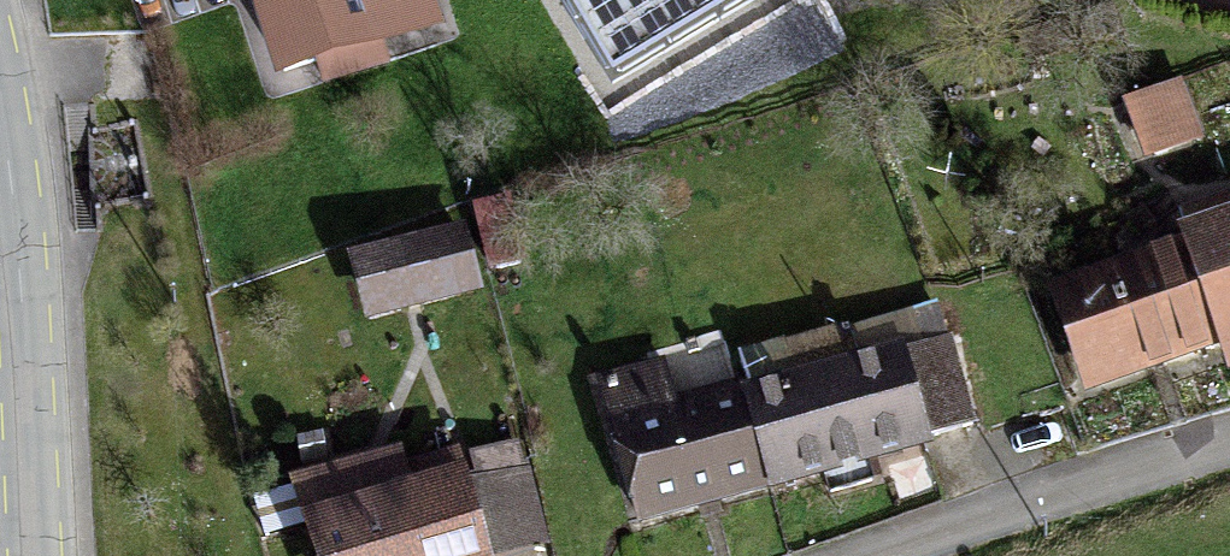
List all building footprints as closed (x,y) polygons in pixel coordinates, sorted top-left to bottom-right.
[(283,70),(439,16),(433,0),(259,0),(283,70)] [(609,66),(726,0),(571,0),(609,66)] [(505,194),(474,201),(492,269),(522,262),(505,194)] [(1221,342),(1226,358),(1229,357),(1229,201),(1178,219),(1221,342)] [(1221,342),(1178,219),(1044,265),(1086,388),(1221,342)] [(463,221),(352,250),(369,316),(480,287),(463,221)] [(951,332),(906,345),(931,431),(976,418),(951,332)] [(737,382),(768,489),(934,441),(931,431),(906,345),(903,334),(737,382)] [(768,489),(737,382),(677,399),(665,358),(597,377),(640,526),(768,489)] [(464,478),(485,555),(549,537),(521,437),(470,451),(477,474),(464,478)] [(292,476),(314,555),(486,555),(485,555),(464,478),(460,463),(409,477),(401,447),(292,476)]
